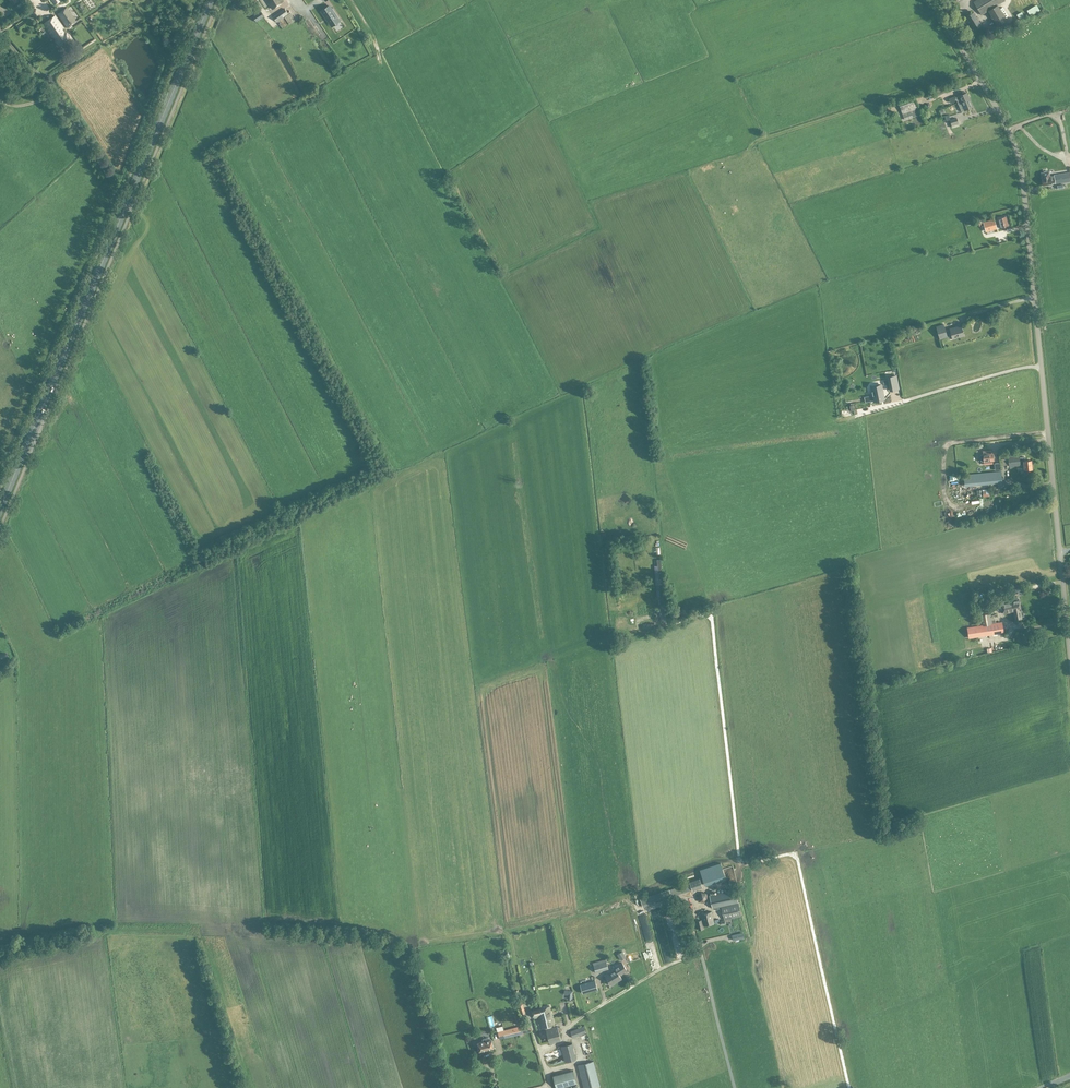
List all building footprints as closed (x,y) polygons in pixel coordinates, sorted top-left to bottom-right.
[(284,1),(283,0),(267,0),(273,9),(284,1)] [(1005,0),(977,0),(974,2),(982,15),(988,11),(997,26),(1007,20),(998,5),(1005,1),(1005,0)] [(1037,5),(1027,10),(1030,16),(1040,10),(1037,5)] [(328,20),(331,25),(339,19),(330,6),(322,11),(326,18),(328,20)] [(58,13),(67,27),(76,21),(67,7),(58,13)] [(287,12),(285,9),(273,17),(277,22),(291,13),(290,11),(287,12)] [(256,22),(264,16),(261,11),(253,16),(256,22)] [(974,30),(975,29),(982,25),(974,12),(966,17),(974,30)] [(1025,17),(1022,12),(1017,14),(1020,20),(1025,17)] [(44,23),(59,46),(71,39),(55,15),(44,23)] [(19,29),(30,22),(27,18),(17,26),(19,29)] [(935,91),(937,94),(938,96),(946,92),(943,87),(935,91)] [(962,93),(963,94),(956,97),(955,96),(949,99),(950,103),(957,100),(958,103),(969,98),(967,92),(966,93),(965,92),(964,91),(962,92),(962,93)] [(915,97),(898,103),(904,119),(920,114),(915,97)] [(969,98),(958,103),(961,112),(965,110),(973,107),(969,98)] [(1051,183),(1055,182),(1055,184),(1069,181),(1069,172),(1054,175),(1054,176),(1050,176),(1049,172),(1047,172),(1047,171),(1046,171),(1044,171),(1043,172),(1041,173),(1042,177),(1041,177),(1043,185),(1051,184),(1051,183)] [(998,220),(995,221),(994,219),(983,222),(986,231),(997,228),(996,225),(1000,224),(1000,228),(1008,226),(1005,216),(998,218),(998,220)] [(949,328),(945,329),(943,324),(936,326),(939,339),(947,337),(946,333),(951,332),(952,338),(963,335),(960,326),(954,327),(953,327),(949,328)] [(896,376),(888,377),(890,390),(899,389),(896,376)] [(859,390),(865,387),(863,382),(857,384),(859,390)] [(871,387),(874,401),(877,400),(877,401),(882,400),(881,399),(884,399),(881,385),(871,387)] [(993,461),(993,453),(992,453),(991,451),(983,451),(983,455),(981,455),(981,456),(981,460),(982,461),(984,461),(984,464),(993,463),(992,461),(993,461)] [(1024,457),(1019,457),(1019,455),(1008,456),(1009,466),(1020,465),(1020,464),(1024,464),(1025,469),(1028,469),(1028,470),(1031,470),(1032,469),(1031,460),(1025,461),(1024,457)] [(1002,482),(1001,471),(968,475),(970,486),(1002,482)] [(1014,611),(1013,611),(1015,619),(1022,618),(1021,613),(1019,613),(1018,610),(1021,610),(1018,599),(1013,600),(1011,600),(1014,611)] [(1014,611),(1011,600),(1001,602),(1004,613),(1013,611),(1014,611)] [(633,618),(634,622),(653,616),(651,612),(649,613),(647,608),(643,610),(642,606),(639,607),(632,609),(632,610),(627,611),(629,619),(633,618)] [(984,619),(991,618),(988,608),(981,610),(984,619)] [(644,628),(646,627),(648,630),(654,628),(651,621),(642,624),(644,628)] [(969,638),(1004,633),(1003,622),(967,627),(969,638)] [(627,631),(625,625),(613,629),(615,635),(627,631)] [(725,877),(722,869),(702,876),(705,884),(725,877)] [(692,889),(702,886),(700,880),(690,883),(692,889)] [(681,886),(670,890),(672,897),(684,892),(681,886)] [(709,895),(712,908),(738,902),(735,889),(709,895)] [(660,893),(641,898),(643,905),(662,900),(660,893)] [(700,904),(707,901),(704,894),(698,896),(700,904)] [(724,920),(742,916),(739,903),(721,907),(724,920)] [(701,913),(702,919),(697,920),(699,929),(704,928),(703,926),(714,922),(711,911),(701,913)] [(673,915),(665,917),(669,943),(678,941),(673,915)] [(648,927),(642,928),(647,952),(651,952),(650,947),(652,947),(648,927)] [(659,934),(664,957),(669,956),(664,932),(659,934)] [(744,938),(743,932),(731,935),(733,940),(734,940),(736,939),(736,941),(739,941),(739,939),(744,938)] [(656,953),(649,954),(651,963),(658,961),(656,953)] [(606,959),(593,963),(596,971),(608,967),(606,959)] [(615,969),(605,975),(611,985),(622,978),(619,975),(627,970),(622,962),(614,967),(615,969)] [(597,989),(595,980),(580,984),(583,993),(597,989)] [(574,991),(564,992),(564,998),(568,998),(568,1003),(574,1002),(574,991)] [(546,1017),(552,1015),(550,1006),(540,1008),(541,1013),(544,1012),(546,1017)] [(541,1013),(540,1008),(531,1010),(533,1017),(534,1017),(534,1018),(539,1017),(542,1028),(548,1027),(546,1017),(544,1012),(541,1013)] [(552,1015),(546,1017),(548,1027),(551,1041),(561,1039),(558,1027),(555,1027),(554,1025),(555,1025),(552,1015)] [(497,1031),(499,1039),(532,1031),(530,1023),(497,1031)] [(586,1032),(584,1026),(570,1031),(573,1038),(586,1032)] [(479,1051),(493,1047),(491,1040),(489,1040),(489,1038),(482,1039),(483,1042),(477,1043),(479,1051)] [(565,1061),(576,1059),(572,1043),(561,1046),(565,1061)] [(562,1055),(560,1049),(545,1055),(547,1061),(562,1055)] [(578,1065),(584,1087),(593,1087),(600,1086),(593,1061),(578,1065)] [(556,1087),(559,1087),(576,1083),(573,1070),(553,1076),(556,1087)]
